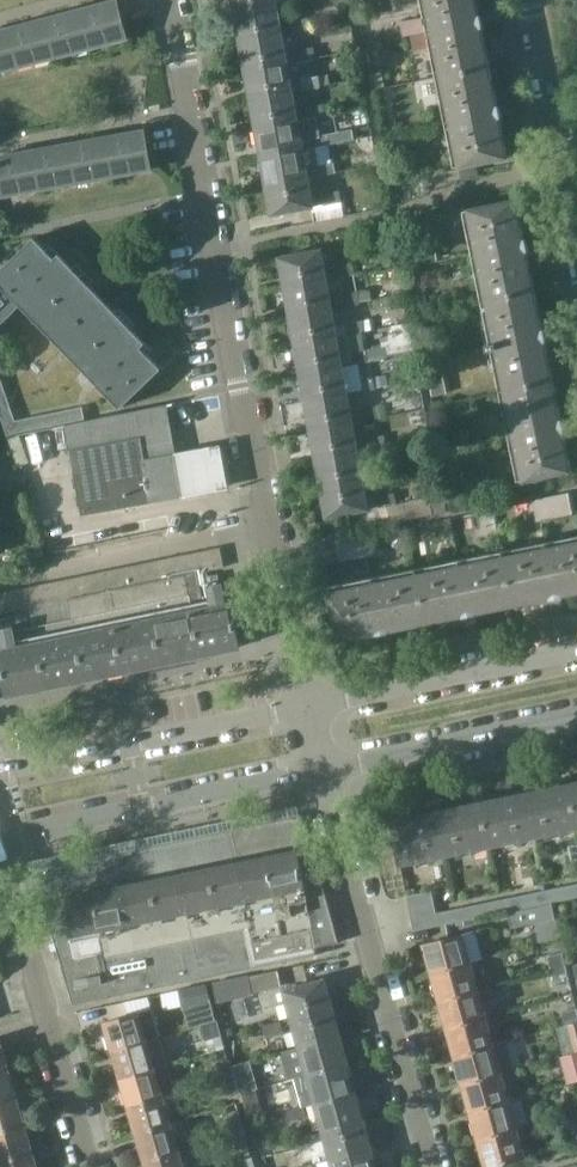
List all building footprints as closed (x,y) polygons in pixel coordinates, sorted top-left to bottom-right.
[(117,0),(81,10),(91,49),(127,39),(117,0)] [(279,4),(302,0),(233,0),(235,12),(279,4)] [(483,26),(481,14),(475,15),(472,0),(425,0),(440,77),(486,67),(478,29),(484,28),(483,26)] [(240,41),(284,33),(279,4),(235,12),(240,41)] [(81,10),(44,19),(55,58),(91,49),(81,10)] [(309,15),(291,19),(293,31),(311,28),(309,15)] [(44,19),(8,29),(18,68),(55,58),(44,19)] [(8,29),(0,31),(0,72),(18,68),(8,29)] [(240,41),(245,70),(289,62),(284,33),(240,41)] [(314,45),(296,48),(298,60),(316,56),(314,45)] [(245,70),(250,98),(293,90),(289,62),(245,70)] [(459,167),(478,163),(504,158),(496,119),(502,117),(502,116),(499,104),(493,105),(486,67),(440,77),(459,167)] [(383,72),(372,74),(375,89),(386,87),(383,72)] [(319,74),(301,77),(303,88),(321,85),(319,74)] [(250,98),(256,127),(299,119),(293,90),(250,98)] [(325,102),(306,106),(308,117),(327,113),(325,102)] [(304,148),(299,119),(256,127),(261,156),(304,148)] [(145,130),(107,137),(115,176),(152,169),(145,130)] [(330,131),(312,135),(314,146),(332,143),(330,131)] [(107,137),(70,144),(77,183),(115,176),(107,137)] [(70,144),(33,150),(40,189),(77,183),(70,144)] [(261,156),(266,185),(309,177),(304,148),(261,156)] [(3,196),(40,189),(33,150),(0,156),(0,179),(3,196)] [(335,161),(317,164),(319,175),(337,171),(335,161)] [(309,177),(266,185),(272,215),(285,213),(285,211),(313,206),(314,206),(312,190),(309,177)] [(314,206),(313,206),(315,219),(345,214),(340,190),(327,193),(326,188),(312,190),(314,206)] [(529,251),(526,239),(526,237),(520,238),(512,200),(486,205),(485,202),(472,204),(473,208),(467,209),(485,299),(531,290),(523,252),(529,251)] [(411,265),(438,259),(434,237),(424,239),(422,231),(405,234),(411,265)] [(123,406),(127,402),(161,369),(141,347),(145,343),(59,254),(55,258),(34,237),(0,270),(0,319),(3,322),(20,305),(16,301),(21,297),(102,380),(97,385),(120,408),(123,406)] [(284,285),(328,277),(322,248),(279,256),(284,285)] [(353,262),(336,265),(337,274),(355,271),(353,262)] [(328,277),(284,285),(289,313),(333,306),(328,277)] [(547,341),(547,339),(544,327),(539,328),(531,290),(485,299),(504,390),(549,380),(541,342),(547,341)] [(359,291),(341,294),(343,303),(361,300),(359,291)] [(333,306),(289,313),(295,342),(338,334),(333,306)] [(364,319),(346,322),(348,332),(366,329),(364,319)] [(295,342),(300,371),(343,363),(338,334),(295,342)] [(370,348),(352,351),(354,361),(372,358),(370,348)] [(300,371),(305,400),(348,392),(343,363),(300,371)] [(375,376),(357,380),(359,390),(377,387),(375,376)] [(522,481),(541,477),(568,471),(560,432),(566,431),(563,417),(557,418),(549,380),(504,390),(522,481)] [(348,392),(305,400),(310,429),(354,421),(348,392)] [(8,398),(0,401),(0,412),(11,408),(8,398)] [(166,404),(66,425),(75,476),(82,515),(155,502),(155,501),(183,496),(182,495),(180,495),(173,456),(175,455),(175,454),(173,454),(165,406),(166,406),(166,404)] [(381,404),(362,408),(364,419),(383,415),(381,404)] [(75,421),(85,419),(83,407),(73,409),(75,421)] [(11,408),(0,412),(0,414),(4,425),(16,420),(11,408)] [(73,409),(63,411),(65,423),(75,421),(73,409)] [(65,423),(63,411),(53,413),(55,425),(65,423)] [(53,413),(43,415),(45,427),(55,425),(53,413)] [(45,427),(43,415),(32,417),(35,429),(45,427)] [(32,417),(19,420),(22,432),(35,429),(32,417)] [(22,432),(19,420),(16,420),(4,425),(7,435),(22,432)] [(354,421),(310,429),(316,457),(359,450),(354,421)] [(385,434),(368,438),(370,447),(387,444),(385,434)] [(468,445),(450,448),(453,464),(471,460),(468,445)] [(359,450),(316,457),(321,486),(364,478),(359,450)] [(390,464),(373,467),(375,476),(392,473),(390,464)] [(370,509),(368,497),(364,478),(321,486),(326,517),(329,517),(329,518),(340,516),(339,514),(350,512),(370,509)] [(395,492),(368,497),(370,509),(397,504),(395,492)] [(538,519),(572,512),(568,494),(535,501),(538,519)] [(446,512),(443,501),(436,503),(434,496),(404,503),(407,519),(433,514),(434,515),(446,512)] [(373,527),(370,509),(350,512),(353,531),(373,527)] [(17,523),(21,535),(36,530),(31,518),(17,523)] [(338,542),(341,559),(342,561),(374,555),(370,536),(338,542)] [(503,555),(513,600),(550,593),(551,599),(564,596),(562,590),(576,587),(576,540),(503,555)] [(240,647),(240,644),(236,623),(231,602),(227,603),(223,584),(220,585),(218,575),(187,581),(186,576),(224,568),(220,549),(0,594),(0,613),(17,610),(18,615),(0,619),(0,627),(5,650),(0,651),(0,653),(8,695),(10,694),(46,686),(46,687),(48,686),(85,678),(85,679),(87,678),(108,674),(123,670),(123,671),(125,670),(139,667),(162,662),(162,663),(164,663),(164,662),(200,655),(202,655),(202,654),(238,647),(240,647)] [(503,555),(417,573),(426,618),(463,610),(464,617),(477,614),(475,608),(513,600),(503,555)] [(417,573),(330,591),(340,642),(342,642),(340,635),(376,628),(377,635),(390,632),(389,625),(426,618),(417,573)] [(576,827),(576,820),(569,783),(481,802),(490,845),(576,827)] [(400,863),(490,845),(481,802),(392,820),(400,863)] [(304,821),(298,817),(292,817),(57,865),(49,868),(43,874),(40,882),(40,890),(74,1004),(322,953),(320,946),(339,942),(308,827),(304,821)] [(569,886),(557,889),(559,900),(572,898),(569,886)] [(547,891),(545,891),(547,903),(549,902),(552,902),(559,900),(557,889),(547,891)] [(545,891),(533,894),(535,905),(547,903),(545,891)] [(431,892),(407,897),(410,910),(411,910),(433,905),(431,892)] [(533,894),(521,896),(523,907),(535,905),(533,894)] [(521,896),(508,899),(511,910),(523,907),(521,896)] [(501,900),(496,901),(498,912),(503,911),(508,910),(511,910),(508,899),(501,900)] [(496,901),(484,903),(486,915),(498,912),(496,901)] [(511,910),(508,910),(511,927),(556,917),(552,902),(549,902),(547,903),(535,905),(523,907),(511,910)] [(484,903),(472,906),(474,917),(486,915),(484,903)] [(472,906),(460,908),(462,920),(474,917),(472,906)] [(455,909),(447,911),(450,923),(457,921),(462,920),(460,908),(455,909)] [(412,916),(411,916),(414,930),(438,925),(435,913),(435,911),(412,916)] [(447,911),(435,913),(438,925),(450,923),(447,911)] [(558,918),(537,923),(541,942),(562,937),(558,918)] [(475,930),(461,934),(424,944),(433,974),(469,963),(484,959),(475,930)] [(553,970),(567,966),(563,952),(549,956),(553,970)] [(469,963),(433,974),(440,1001),(477,991),(469,963)] [(567,966),(553,970),(556,982),(570,979),(567,966)] [(277,970),(247,976),(214,982),(218,1001),(251,994),(251,993),(281,987),(277,970)] [(291,1018),(332,1007),(324,978),(283,990),(291,1018)] [(203,985),(180,990),(183,1006),(206,1001),(203,985)] [(477,991),(440,1001),(448,1029),(485,1019),(477,991)] [(332,1007),(291,1018),(299,1046),(340,1035),(332,1007)] [(152,1008),(139,1012),(104,1022),(112,1050),(160,1036),(152,1008)] [(576,1023),(576,1008),(563,1011),(567,1026),(576,1023)] [(485,1019),(448,1029),(456,1057),(493,1047),(485,1019)] [(216,1020),(202,1024),(207,1042),(221,1038),(216,1020)] [(267,1036),(284,1032),(282,1021),(264,1026),(267,1036)] [(567,1026),(570,1038),(576,1036),(576,1023),(567,1026)] [(266,1066),(302,1056),(307,1074),(348,1063),(340,1035),(299,1046),(264,1056),(266,1066)] [(120,1078),(155,1067),(169,1063),(160,1036),(112,1050),(120,1078)] [(8,1066),(0,1040),(0,1068),(8,1066)] [(493,1047),(456,1057),(464,1085),(500,1075),(493,1047)] [(223,1077),(234,1073),(230,1059),(219,1062),(223,1077)] [(255,1076),(252,1061),(236,1065),(240,1080),(255,1076)] [(303,1106),(305,1105),(315,1103),(356,1091),(348,1063),(307,1074),(295,1078),(303,1106)] [(16,1094),(8,1066),(0,1068),(0,1099),(16,1094)] [(120,1078),(128,1104),(163,1094),(155,1067),(120,1078)] [(239,1090),(234,1073),(223,1077),(228,1093),(239,1090)] [(500,1075),(464,1085),(472,1113),(508,1102),(500,1075)] [(356,1091),(315,1103),(323,1131),(364,1119),(356,1091)] [(24,1122),(16,1094),(0,1099),(0,1129),(24,1122)] [(163,1094),(128,1104),(136,1132),(171,1122),(163,1094)] [(508,1102),(472,1113),(479,1139),(516,1129),(526,1126),(519,1100),(508,1102)] [(291,1121),(308,1116),(305,1105),(303,1106),(288,1110),(291,1121)] [(245,1129),(241,1115),(228,1118),(232,1133),(245,1129)] [(364,1119),(323,1131),(330,1159),(372,1147),(364,1119)] [(32,1149),(24,1122),(0,1129),(0,1158),(32,1149)] [(144,1159),(179,1149),(171,1122),(136,1132),(144,1159)] [(250,1147),(245,1129),(232,1133),(237,1150),(250,1147)] [(516,1129),(479,1139),(487,1166),(523,1156),(516,1129)] [(298,1149),(315,1145),(312,1134),(295,1139),(298,1149)] [(330,1159),(333,1166),(377,1166),(372,1147),(330,1159)] [(0,1158),(0,1166),(38,1166),(32,1149),(0,1158)] [(147,1166),(184,1166),(179,1149),(144,1159),(147,1166)]
